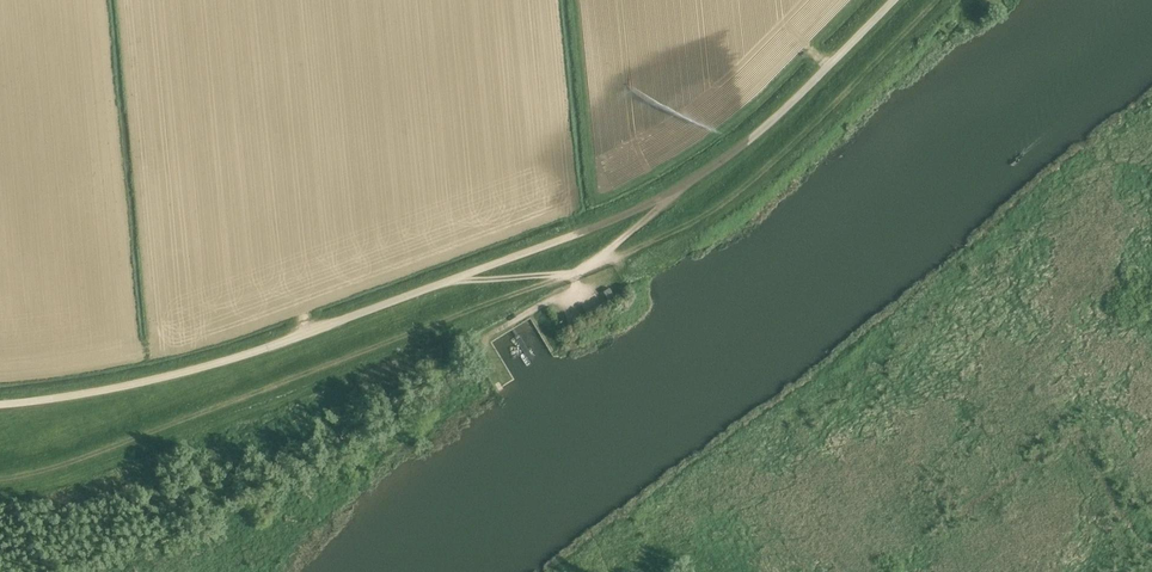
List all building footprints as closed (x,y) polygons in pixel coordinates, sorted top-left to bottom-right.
[(617,299),(610,288),(604,292),(611,303),(617,299)]
